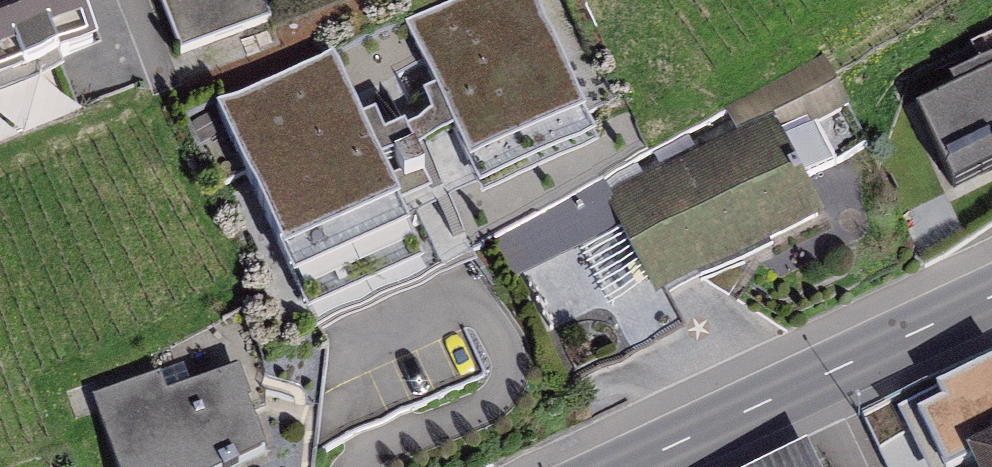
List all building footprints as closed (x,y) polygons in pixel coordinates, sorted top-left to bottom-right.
[(83,0),(0,0),(0,67),(95,31),(83,0)] [(279,35),(266,0),(159,0),(186,70),(279,35)] [(490,168),(598,117),(544,0),(488,0),(425,29),(490,168)] [(351,65),(235,119),(303,265),(419,211),(351,65)] [(927,113),(966,193),(991,180),(991,81),(927,113)] [(619,198),(670,302),(846,217),(795,113),(619,198)] [(126,466),(270,466),(286,461),(253,374),(183,401),(176,383),(105,410),(126,466)] [(777,466),(831,466),(822,447),(777,466)] [(978,460),(981,466),(991,466),(991,453),(978,460)]
